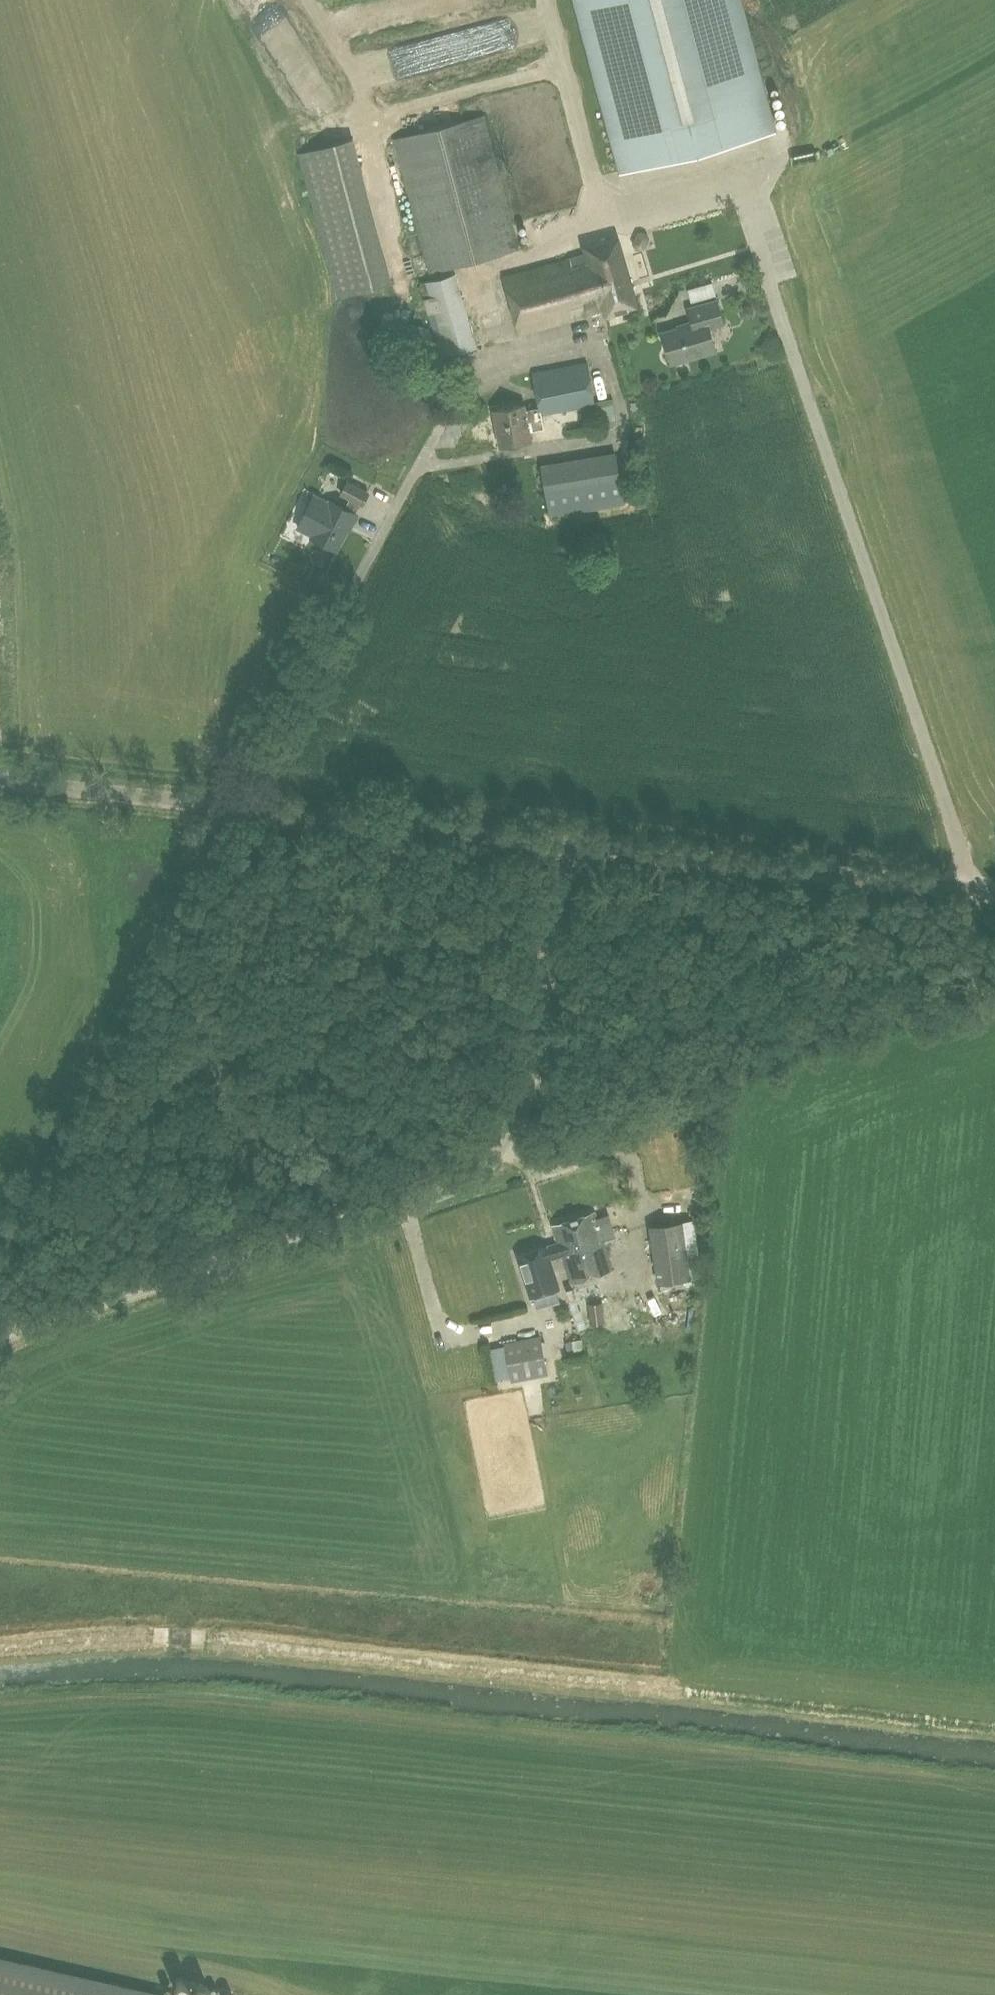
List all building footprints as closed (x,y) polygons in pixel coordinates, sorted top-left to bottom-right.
[(263,23),(284,11),(278,0),(250,0),(263,23)] [(622,170),(773,130),(738,0),(577,0),(622,170)] [(519,249),(483,116),(395,139),(430,273),(519,249)] [(349,139),(298,153),(336,296),(387,283),(349,139)] [(587,253),(502,277),(519,335),(604,311),(605,317),(637,307),(617,238),(585,247),(587,253)] [(455,273),(440,277),(419,283),(423,299),(427,314),(433,313),(436,325),(429,326),(408,321),(392,340),(398,360),(420,364),(434,348),(435,347),(437,347),(437,350),(444,348),(446,355),(477,347),(455,273)] [(696,299),(720,297),(719,283),(695,284),(696,299)] [(709,330),(722,326),(715,301),(686,310),(688,316),(681,318),(684,327),(660,334),(669,365),(715,351),(709,330)] [(540,414),(594,404),(599,422),(616,418),(612,398),(594,402),(586,360),(532,373),(538,407),(524,410),(523,404),(493,410),(499,446),(530,441),(528,431),(543,428),(540,414)] [(541,467),(549,514),(624,502),(616,455),(541,467)] [(368,493),(346,482),(340,493),(350,498),(345,507),(331,500),(312,537),(337,550),(350,524),(352,524),(357,515),(355,514),(360,503),(362,504),(368,493)] [(241,849),(238,863),(248,865),(251,851),(241,849)] [(552,1224),(558,1242),(561,1256),(570,1284),(613,1270),(594,1210),(552,1224)] [(617,1240),(630,1237),(627,1214),(613,1216),(617,1240)] [(692,1220),(683,1221),(648,1225),(656,1284),(691,1278),(690,1277),(701,1275),(692,1220)] [(551,1259),(561,1256),(558,1242),(517,1255),(531,1296),(560,1287),(551,1259)] [(653,1295),(633,1296),(633,1313),(654,1312),(653,1295)] [(588,1304),(590,1323),(605,1322),(603,1302),(588,1304)] [(540,1336),(505,1342),(511,1369),(546,1362),(540,1336)] [(0,1959),(0,1994),(156,1994),(0,1959)]
